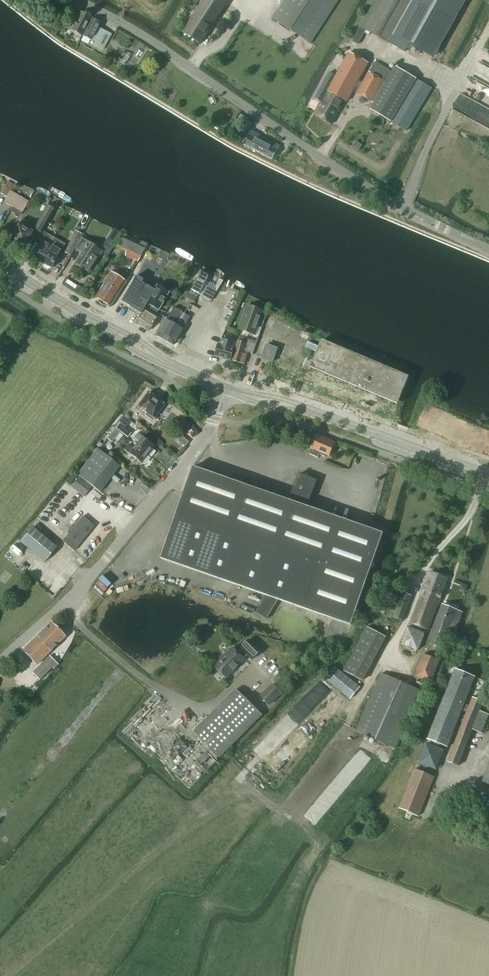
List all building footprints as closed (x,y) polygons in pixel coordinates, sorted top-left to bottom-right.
[(221,0),(205,0),(184,32),(200,43),(208,31),(226,3),(221,0)] [(273,19),(311,43),(339,0),(285,0),(273,19)] [(361,28),(405,52),(409,44),(432,57),(464,0),(376,0),(361,28)] [(90,17),(81,12),(75,22),(74,21),(70,27),(71,27),(68,34),(79,40),(81,36),(81,35),(90,17)] [(93,44),(103,50),(111,34),(98,27),(100,23),(92,19),(83,36),(91,40),(94,42),(93,44)] [(126,52),(120,62),(125,65),(132,56),(126,52)] [(320,90),(315,99),(321,102),(315,114),(332,124),(343,104),(345,101),(346,102),(352,91),(372,102),(388,75),(390,72),(375,64),(363,84),(357,82),(368,63),(351,54),(337,78),(329,73),(320,90)] [(374,104),(370,110),(391,122),(417,79),(396,67),(390,76),(388,75),(372,102),(374,104)] [(417,79),(391,122),(406,131),(432,88),(417,79)] [(279,146),(252,131),(244,144),(272,159),(279,146)] [(22,213),(28,202),(10,192),(13,185),(7,182),(0,194),(6,198),(4,203),(22,213)] [(34,230),(41,234),(54,210),(47,206),(34,230)] [(18,243),(24,247),(32,232),(26,228),(28,224),(21,220),(10,240),(17,244),(18,243)] [(5,238),(10,229),(4,225),(0,232),(0,235),(5,238)] [(41,241),(31,258),(41,263),(51,246),(49,245),(53,238),(43,232),(39,239),(41,241)] [(109,237),(104,245),(110,248),(115,241),(109,237)] [(51,246),(41,263),(50,269),(60,251),(64,244),(53,238),(49,245),(51,246)] [(81,254),(73,265),(88,275),(103,252),(81,238),(75,250),(81,254)] [(65,253),(71,256),(78,242),(72,239),(65,253)] [(123,239),(116,249),(125,253),(125,256),(130,259),(137,262),(140,258),(145,249),(147,245),(147,244),(142,242),(141,242),(138,246),(123,239)] [(189,293),(197,296),(208,276),(200,272),(189,293)] [(95,297),(110,307),(110,306),(125,282),(111,273),(95,297)] [(135,277),(121,302),(130,307),(128,311),(139,317),(146,304),(147,305),(158,311),(168,293),(142,278),(141,280),(135,277)] [(216,292),(207,287),(202,296),(211,301),(216,292)] [(136,323),(135,323),(148,331),(159,314),(157,313),(158,311),(147,305),(136,323)] [(240,330),(255,335),(263,311),(248,306),(240,330)] [(190,317),(174,308),(166,320),(162,318),(158,325),(160,326),(155,334),(157,335),(156,336),(173,345),(176,340),(179,342),(181,339),(178,337),(190,317)] [(280,312),(278,317),(288,320),(289,315),(280,312)] [(278,317),(276,321),(286,325),(288,320),(278,317)] [(276,321),(275,326),(284,330),(286,325),(276,321)] [(275,326),(273,331),(282,335),(284,330),(275,326)] [(238,341),(232,361),(244,365),(247,355),(245,354),(245,351),(253,353),(256,346),(257,342),(244,339),(243,342),(238,341)] [(215,357),(231,361),(234,348),(233,348),(235,343),(222,340),(221,345),(219,344),(215,357)] [(267,345),(262,358),(273,362),(277,349),(267,345)] [(282,347),(274,370),(285,374),(293,351),(282,347)] [(293,351),(285,374),(297,378),(300,369),(306,372),(311,358),(305,356),(305,355),(293,351)] [(311,358),(306,372),(312,374),(309,382),(321,386),(329,364),(317,360),(311,358)] [(329,364),(321,386),(333,391),(341,368),(329,364)] [(346,370),(338,393),(350,397),(358,374),(346,370)] [(358,374),(350,397),(362,401),(365,392),(371,395),(376,381),(370,379),(370,378),(358,374)] [(376,381),(371,395),(377,397),(374,405),(385,409),(394,387),(382,383),(381,383),(376,381)] [(394,387),(385,409),(397,414),(402,400),(403,400),(406,393),(405,393),(405,391),(394,387)] [(138,406),(137,407),(142,411),(141,413),(152,421),(164,405),(163,404),(164,403),(158,399),(157,400),(154,398),(154,396),(151,394),(149,393),(148,393),(143,400),(140,401),(138,404),(138,406)] [(123,416),(118,422),(124,427),(129,421),(123,416)] [(119,423),(116,428),(128,438),(131,433),(119,423)] [(115,430),(107,439),(112,443),(115,439),(118,442),(123,436),(115,430)] [(137,433),(134,438),(135,439),(138,441),(135,445),(147,455),(154,446),(139,435),(137,433)] [(309,454),(318,458),(320,455),(325,458),(326,455),(330,457),(332,452),(334,451),(337,445),(335,443),(317,435),(311,449),(312,449),(309,454)] [(147,455),(135,445),(132,448),(127,445),(123,450),(141,463),(147,455)] [(97,449),(77,475),(99,492),(120,466),(97,449)] [(267,619),(279,600),(351,625),(384,533),(194,466),(161,559),(265,595),(261,601),(262,602),(256,612),(267,619)] [(290,498),(307,505),(317,481),(300,474),(290,498)] [(71,487),(84,497),(91,487),(79,477),(71,487)] [(62,541),(74,551),(94,526),(83,516),(62,541)] [(57,548),(32,528),(20,542),(45,562),(57,548)] [(410,623),(429,631),(449,579),(430,572),(410,623)] [(394,617),(403,621),(412,596),(404,593),(394,617)] [(457,630),(464,612),(442,604),(427,642),(444,649),(451,628),(457,630)] [(51,622),(22,650),(37,665),(65,637),(51,622)] [(408,627),(401,644),(418,651),(425,634),(408,627)] [(233,648),(215,666),(226,678),(245,659),(244,659),(247,656),(252,660),(260,651),(249,640),(240,649),(242,650),(238,653),(233,648)] [(423,654),(415,676),(431,683),(440,660),(423,654)] [(49,656),(32,673),(39,680),(52,667),(54,669),(58,665),(49,656)] [(326,679),(350,699),(360,687),(336,667),(326,679)] [(440,744),(447,747),(462,710),(467,712),(448,762),(458,766),(472,730),(482,733),(488,715),(480,711),(483,702),(473,698),(469,706),(464,704),(475,677),(455,670),(445,697),(442,696),(442,699),(444,699),(428,740),(434,742),(440,744)] [(356,731),(396,748),(422,691),(382,673),(356,731)] [(261,696),(270,705),(281,693),(273,684),(261,696)] [(194,732),(219,758),(262,715),(236,689),(194,732)] [(3,696),(0,699),(0,714),(5,718),(15,706),(3,696)] [(415,769),(399,808),(418,816),(434,776),(426,773),(429,767),(435,770),(443,750),(438,748),(440,744),(434,742),(432,746),(426,744),(419,764),(424,766),(422,772),(415,769)]
